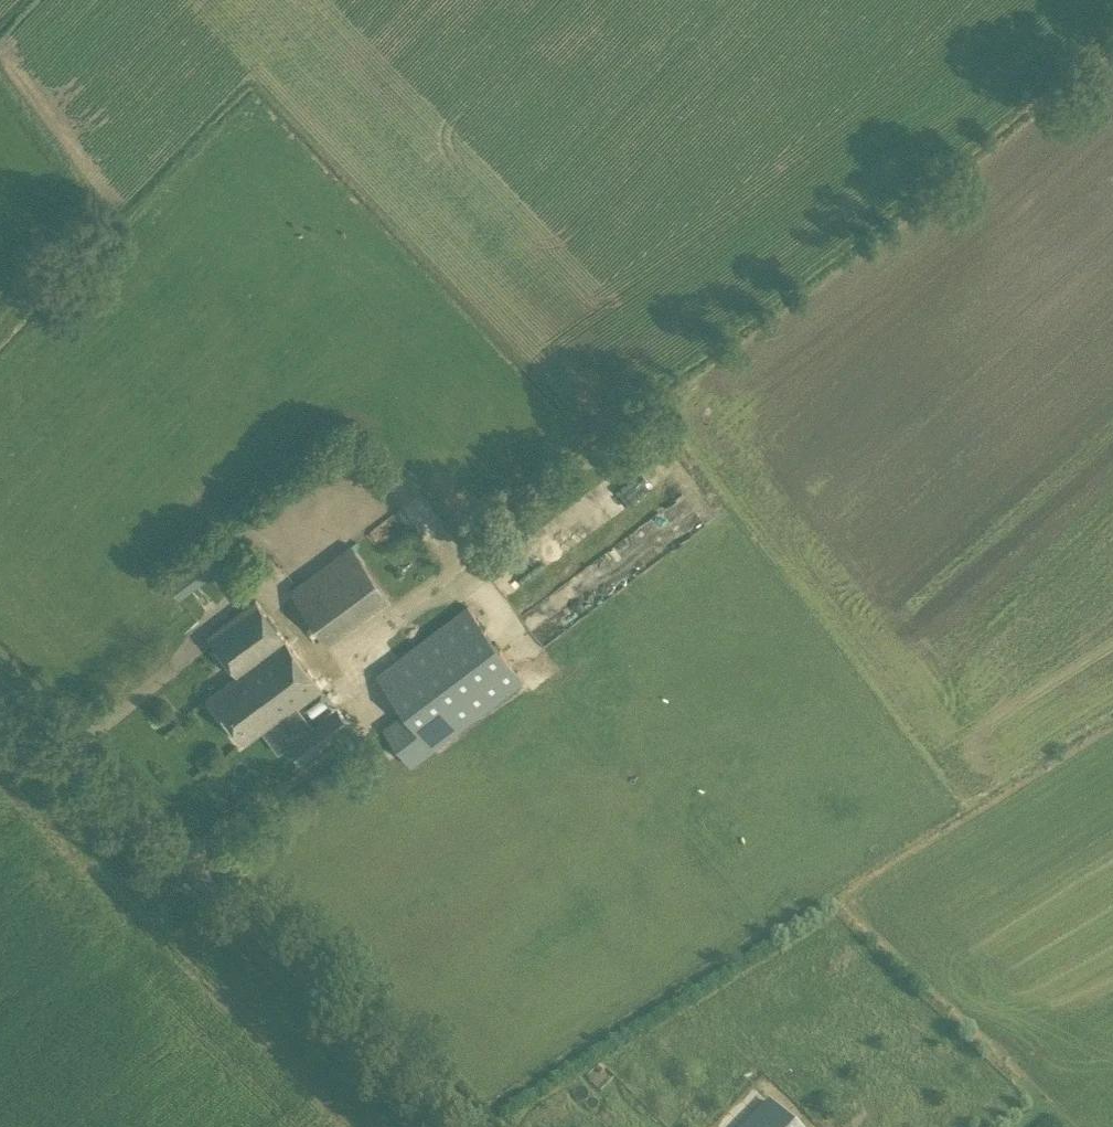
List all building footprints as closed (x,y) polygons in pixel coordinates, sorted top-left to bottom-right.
[(599,502),(609,518),(633,502),(623,486),(599,502)] [(418,531),(370,568),(352,542),(289,589),(329,642),(391,597),(440,560),(418,531)] [(320,685),(286,640),(286,639),(255,598),(207,635),(238,676),(211,696),(246,742),(269,724),(279,737),(281,735),(302,763),(351,725),(321,685),(320,685)] [(466,605),(418,641),(375,673),(403,711),(382,728),(411,766),(525,680),(466,605)] [(768,1101),(743,1126),(795,1126),(768,1101)]
